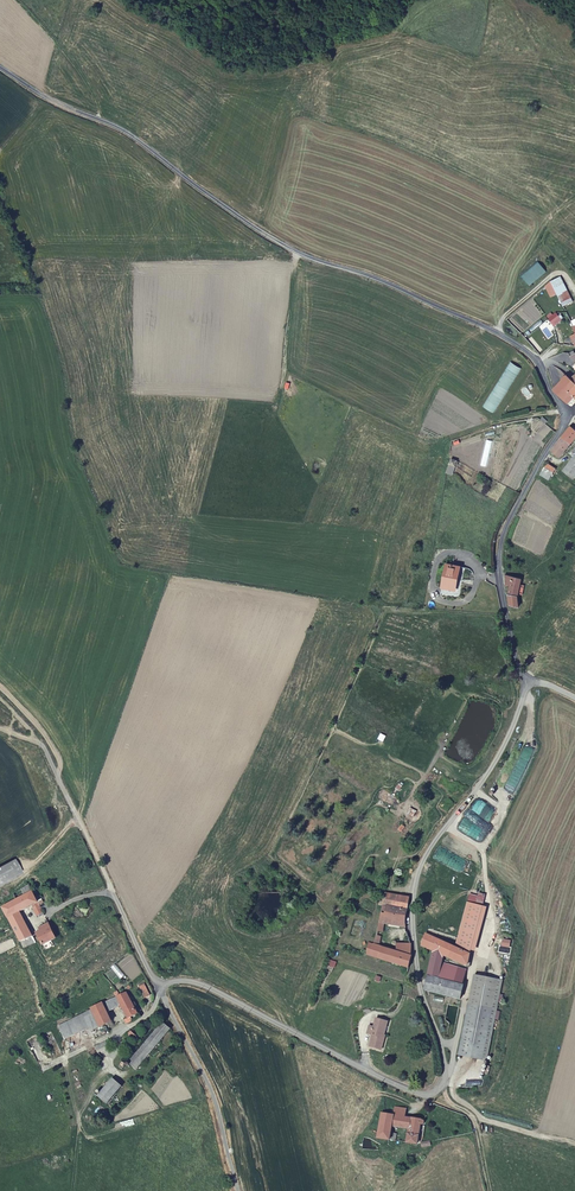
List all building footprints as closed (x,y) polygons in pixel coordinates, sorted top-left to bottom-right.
[(551,282),(557,294),(562,303),(563,307),(573,302),(561,277),(551,282)] [(551,282),(546,286),(551,297),(557,294),(551,282)] [(552,316),(545,323),(551,330),(558,323),(552,316)] [(567,377),(555,390),(568,403),(574,397),(574,399),(574,384),(567,377)] [(551,451),(560,458),(566,450),(574,438),(574,431),(571,428),(551,451)] [(564,470),(574,479),(574,478),(574,457),(569,464),(569,463),(564,470)] [(453,475),(458,462),(452,459),(447,473),(453,475)] [(548,480),(552,473),(554,469),(546,464),(539,475),(548,480)] [(456,591),(460,568),(447,565),(442,588),(456,591)] [(522,575),(516,573),(515,577),(504,575),(506,584),(510,586),(509,594),(511,605),(519,607),(519,591),(522,575)] [(22,873),(14,858),(0,866),(0,885),(22,873)] [(32,891),(29,886),(14,894),(17,899),(32,891)] [(32,891),(17,899),(2,907),(13,927),(25,948),(37,941),(34,936),(26,921),(28,920),(26,918),(25,919),(21,911),(35,903),(37,906),(34,908),(38,916),(39,914),(40,916),(45,914),(40,905),(44,903),(39,895),(35,897),(33,893),(36,892),(35,889),(32,891)] [(405,922),(410,897),(381,892),(380,896),(379,905),(387,906),(386,913),(382,912),(378,927),(384,928),(385,923),(393,925),(394,921),(401,922),(400,926),(407,928),(405,922)] [(457,948),(471,954),(484,907),(469,902),(457,948)] [(38,933),(38,934),(44,943),(57,936),(50,923),(41,928),(42,930),(38,933)] [(366,953),(409,968),(412,956),(399,951),(399,944),(393,943),(391,949),(380,945),(382,933),(383,933),(384,928),(378,927),(374,944),(369,943),(366,953)] [(471,954),(457,948),(426,934),(422,946),(435,951),(426,989),(461,998),(464,985),(463,985),(449,981),(450,975),(440,973),(443,964),(445,956),(469,966),(471,954)] [(412,955),(412,945),(399,944),(399,951),(412,956),(412,955)] [(467,969),(443,964),(440,973),(450,975),(449,981),(463,985),(467,969)] [(475,975),(459,1055),(488,1061),(504,981),(475,975)] [(140,987),(145,997),(150,994),(145,984),(140,987)] [(89,1028),(91,1032),(108,1023),(110,1028),(114,1026),(108,1012),(121,1005),(129,1018),(131,1017),(139,1013),(127,991),(92,1009),(82,1014),(89,1028)] [(89,1028),(82,1014),(58,1027),(66,1040),(89,1028)] [(382,1044),(385,1045),(387,1039),(384,1038),(384,1035),(386,1036),(390,1022),(378,1018),(376,1026),(371,1025),(369,1033),(375,1035),(372,1046),(381,1049),(382,1044)] [(128,1062),(137,1069),(171,1028),(163,1020),(128,1062)] [(97,1050),(108,1044),(106,1040),(96,1046),(97,1050)] [(98,1096),(108,1104),(123,1086),(113,1077),(98,1096)] [(397,1127),(397,1125),(399,1115),(405,1116),(406,1109),(396,1107),(394,1114),(383,1113),(379,1137),(395,1140),(397,1133),(392,1132),(393,1126),(397,1127)] [(399,1115),(397,1125),(410,1127),(412,1117),(405,1116),(399,1115)] [(420,1135),(424,1136),(426,1125),(421,1124),(425,1123),(425,1120),(412,1117),(410,1127),(409,1138),(404,1138),(404,1141),(419,1143),(420,1135)] [(407,1162),(422,1160),(422,1152),(406,1154),(407,1162)]
